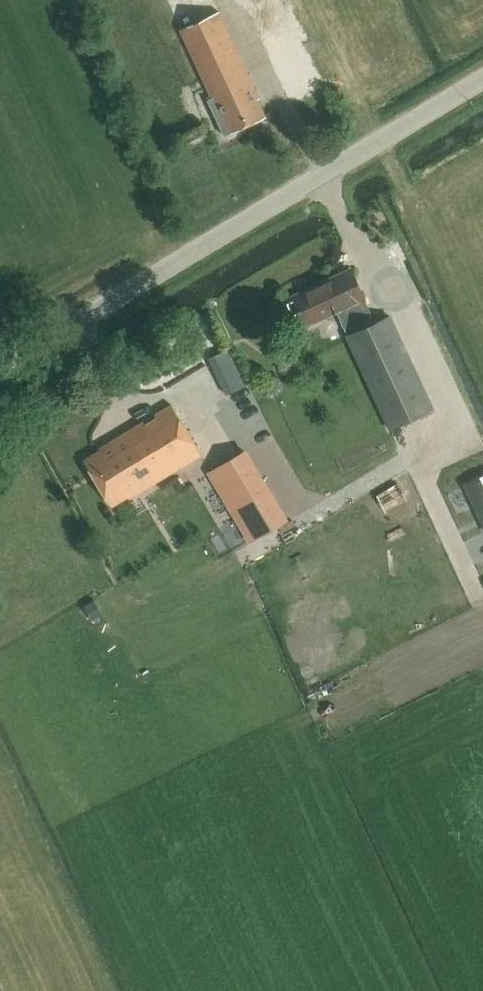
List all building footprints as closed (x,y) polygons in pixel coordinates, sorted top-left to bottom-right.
[(295,0),(250,0),(281,65),(317,48),(295,0)] [(225,134),(265,115),(257,99),(259,98),(219,11),(181,29),(213,97),(209,99),(225,134)] [(376,324),(365,300),(366,300),(352,268),(286,298),(285,302),(290,315),(295,317),(303,313),(309,326),(339,312),(350,336),(349,336),(391,427),(435,407),(393,316),(376,324)] [(238,426),(259,416),(229,352),(208,362),(238,426)] [(128,498),(201,454),(171,404),(113,440),(114,442),(86,459),(113,503),(126,496),(128,498)] [(229,503),(264,482),(245,451),(210,472),(229,503)] [(482,468),(454,482),(477,526),(482,523),(482,469),(482,468)] [(286,519),(264,482),(229,503),(252,540),(286,519)] [(400,506),(391,489),(377,496),(386,513),(400,506)]
